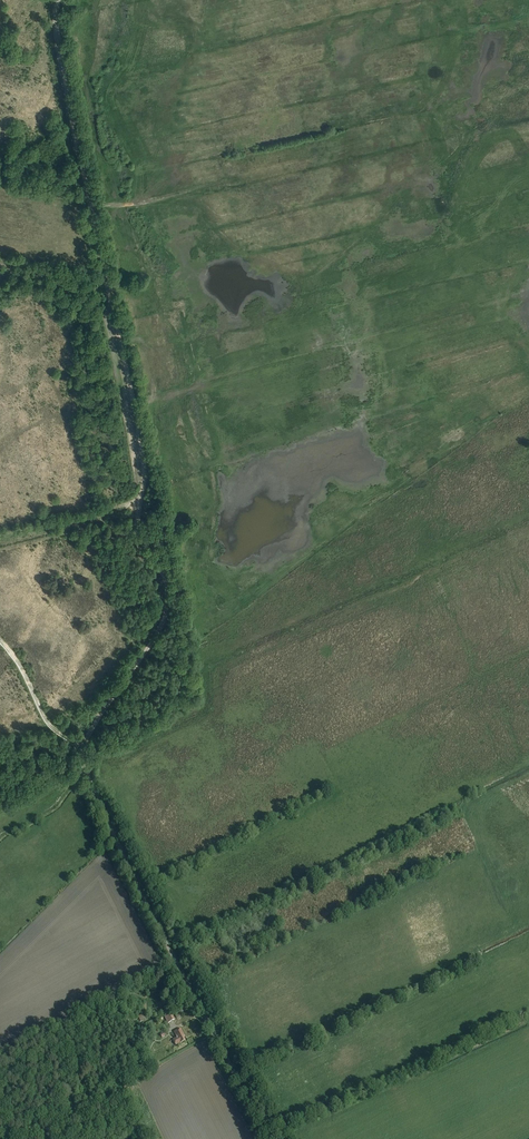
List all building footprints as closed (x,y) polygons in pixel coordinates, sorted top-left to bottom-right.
[(166,1017),(165,1017),(168,1023),(175,1019),(172,1013),(170,1014),(168,1010),(164,1013),(166,1017)] [(185,1036),(181,1029),(174,1032),(176,1035),(175,1036),(176,1038),(173,1039),(176,1045),(180,1043),(185,1040),(184,1037),(185,1036)]
